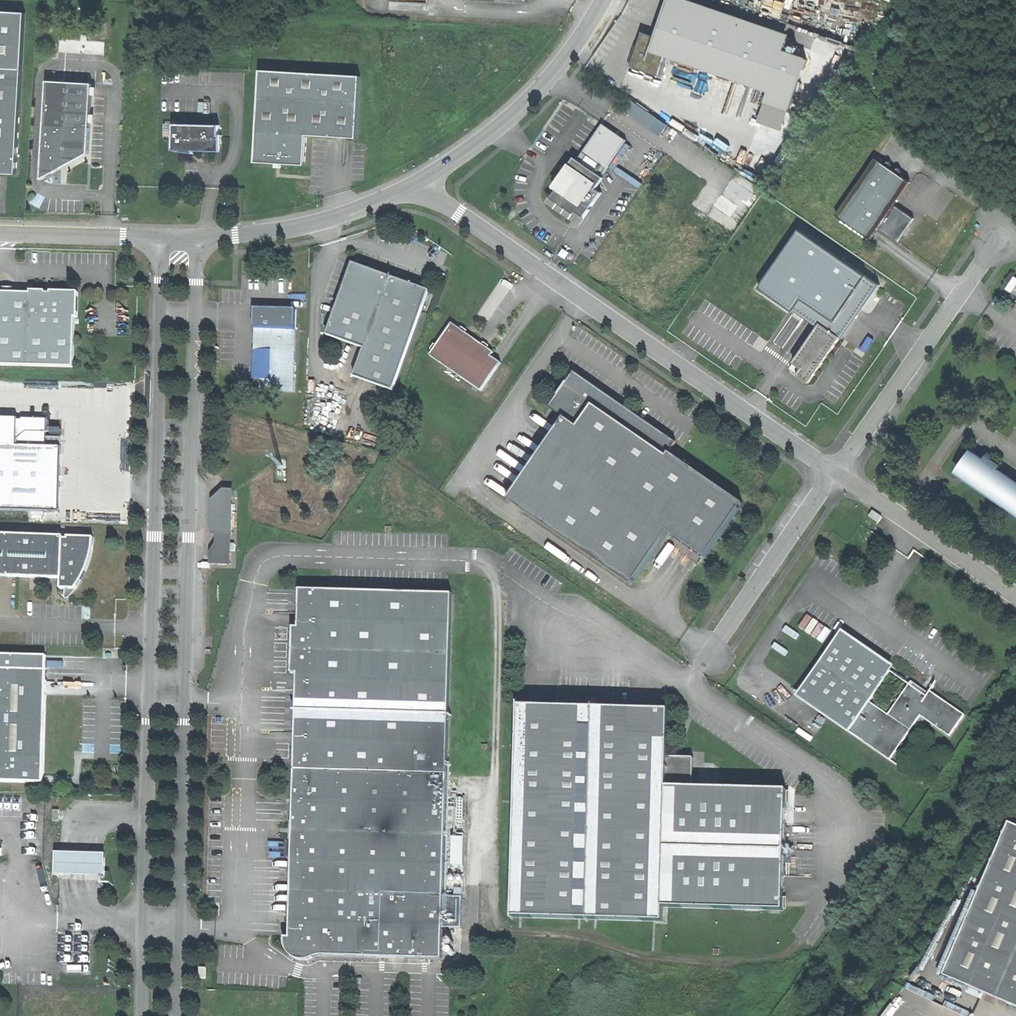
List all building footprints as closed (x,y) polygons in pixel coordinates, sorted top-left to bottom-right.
[(670,4),(729,24),(731,18),(746,23),(744,29),(790,45),(793,35),(690,0),(671,0),(670,4)] [(729,24),(670,4),(658,38),(650,35),(645,33),(638,54),(635,53),(630,67),(663,78),(670,58),(772,92),(769,102),(793,110),(810,59),(787,51),(790,45),(744,29),(746,23),(731,18),(729,24)] [(23,71),(26,14),(0,12),(0,69),(23,71)] [(6,174),(17,175),(23,71),(0,69),(0,174),(6,174)] [(262,71),(257,163),(280,164),(307,165),(309,136),(359,138),(362,76),(262,71)] [(51,81),(48,80),(43,179),(59,170),(60,161),(66,160),(82,156),(83,157),(90,153),(93,96),(94,83),(51,81)] [(793,110),(769,102),(764,117),(788,125),(793,110)] [(644,104),(636,115),(665,134),(673,123),(644,104)] [(574,168),(560,188),(552,199),(576,215),(577,213),(585,219),(603,192),(598,189),(601,185),(598,183),(628,140),(604,123),(599,130),(583,154),(581,156),(574,168)] [(176,126),(174,152),(179,152),(179,153),(184,154),(187,154),(188,150),(190,150),(192,150),(195,152),(197,153),(202,153),(216,153),(216,141),(222,142),(222,137),(226,138),(226,136),(222,136),(222,127),(210,127),(176,126)] [(915,218),(894,204),(910,181),(903,177),(898,168),(893,171),(889,162),(884,165),(877,160),(838,216),(871,239),(879,228),(899,241),(907,229),(915,218)] [(574,168),(570,165),(556,185),(560,188),(574,168)] [(708,218),(735,237),(767,190),(740,172),(708,218)] [(576,215),(552,199),(550,202),(581,224),(585,219),(577,213),(576,215)] [(763,287),(819,326),(822,322),(842,336),(846,338),(883,285),(803,229),(763,287)] [(391,278),(355,265),(337,315),(329,337),(346,343),(366,350),(356,379),(371,384),(396,393),(431,292),(391,278)] [(0,293),(0,365),(74,367),(75,318),(78,318),(78,292),(37,291),(31,291),(31,293),(0,293)] [(256,329),(258,329),(297,330),(298,310),(290,310),(256,309),(256,329)] [(796,359),(796,361),(804,367),(802,369),(799,374),(811,382),(837,344),(842,336),(822,322),(819,326),(796,359)] [(465,332),(453,324),(431,356),(483,392),(502,364),(493,357),(495,353),(477,341),(465,332)] [(264,381),(263,390),(295,391),(297,330),(258,329),(257,351),(260,352),(260,359),(259,381),(264,381)] [(706,559),(743,505),(677,459),(669,454),(676,444),(636,417),(576,375),(570,384),(567,382),(558,395),(561,397),(552,410),(565,418),(559,426),(508,501),(632,586),(669,533),(706,559)] [(58,510),(61,445),(47,444),(47,434),(48,418),(20,417),(21,418),(17,418),(17,416),(0,416),(0,508),(58,510)] [(975,478),(1015,506),(1015,479),(1000,468),(1002,465),(992,458),(990,461),(973,450),(971,453),(969,460),(970,469),(975,478)] [(967,473),(975,478),(970,469),(969,460),(962,470),(967,473)] [(214,503),(213,532),(233,533),(234,504),(214,503)] [(873,512),(870,515),(880,521),(883,516),(874,510),(873,512)] [(233,533),(213,532),(212,552),(227,552),(229,549),(226,549),(226,544),(230,544),(233,533)] [(0,534),(0,576),(5,577),(17,577),(61,579),(61,589),(66,589),(76,589),(82,580),(83,581),(95,537),(68,536),(68,538),(64,538),(65,536),(0,534)] [(227,552),(212,552),(212,563),(227,564),(227,552)] [(76,589),(66,589),(65,599),(69,599),(76,591),(83,581),(82,580),(76,589)] [(296,765),(296,770),(449,774),(454,595),(446,595),(331,591),(301,590),(300,628),(295,628),(294,648),(293,674),(299,674),(298,691),(296,765)] [(921,715),(950,736),(965,715),(931,691),(927,696),(910,684),(889,714),(870,701),(891,670),(863,651),(839,634),(800,690),(852,726),(849,730),(890,759),(921,715)] [(47,670),(47,656),(0,655),(0,669),(47,670)] [(0,669),(0,782),(44,783),(45,729),(46,695),(47,670),(0,669)] [(670,711),(519,706),(513,918),(664,922),(664,908),(784,912),(784,906),(788,791),(694,788),(694,768),(695,758),(669,758),(670,711)] [(449,774),(296,770),(295,798),(292,889),(291,938),(286,938),(285,941),(286,944),(286,947),(287,949),(288,952),(290,954),(293,957),(296,959),(298,955),(305,956),(306,961),(310,960),(313,959),(315,958),(315,956),(443,959),(444,928),(462,929),(463,898),(445,897),(445,880),(449,774)] [(1015,1006),(1015,826),(1008,823),(984,879),(943,975),(1015,1006)] [(115,876),(116,853),(64,851),(63,874),(115,876)]
